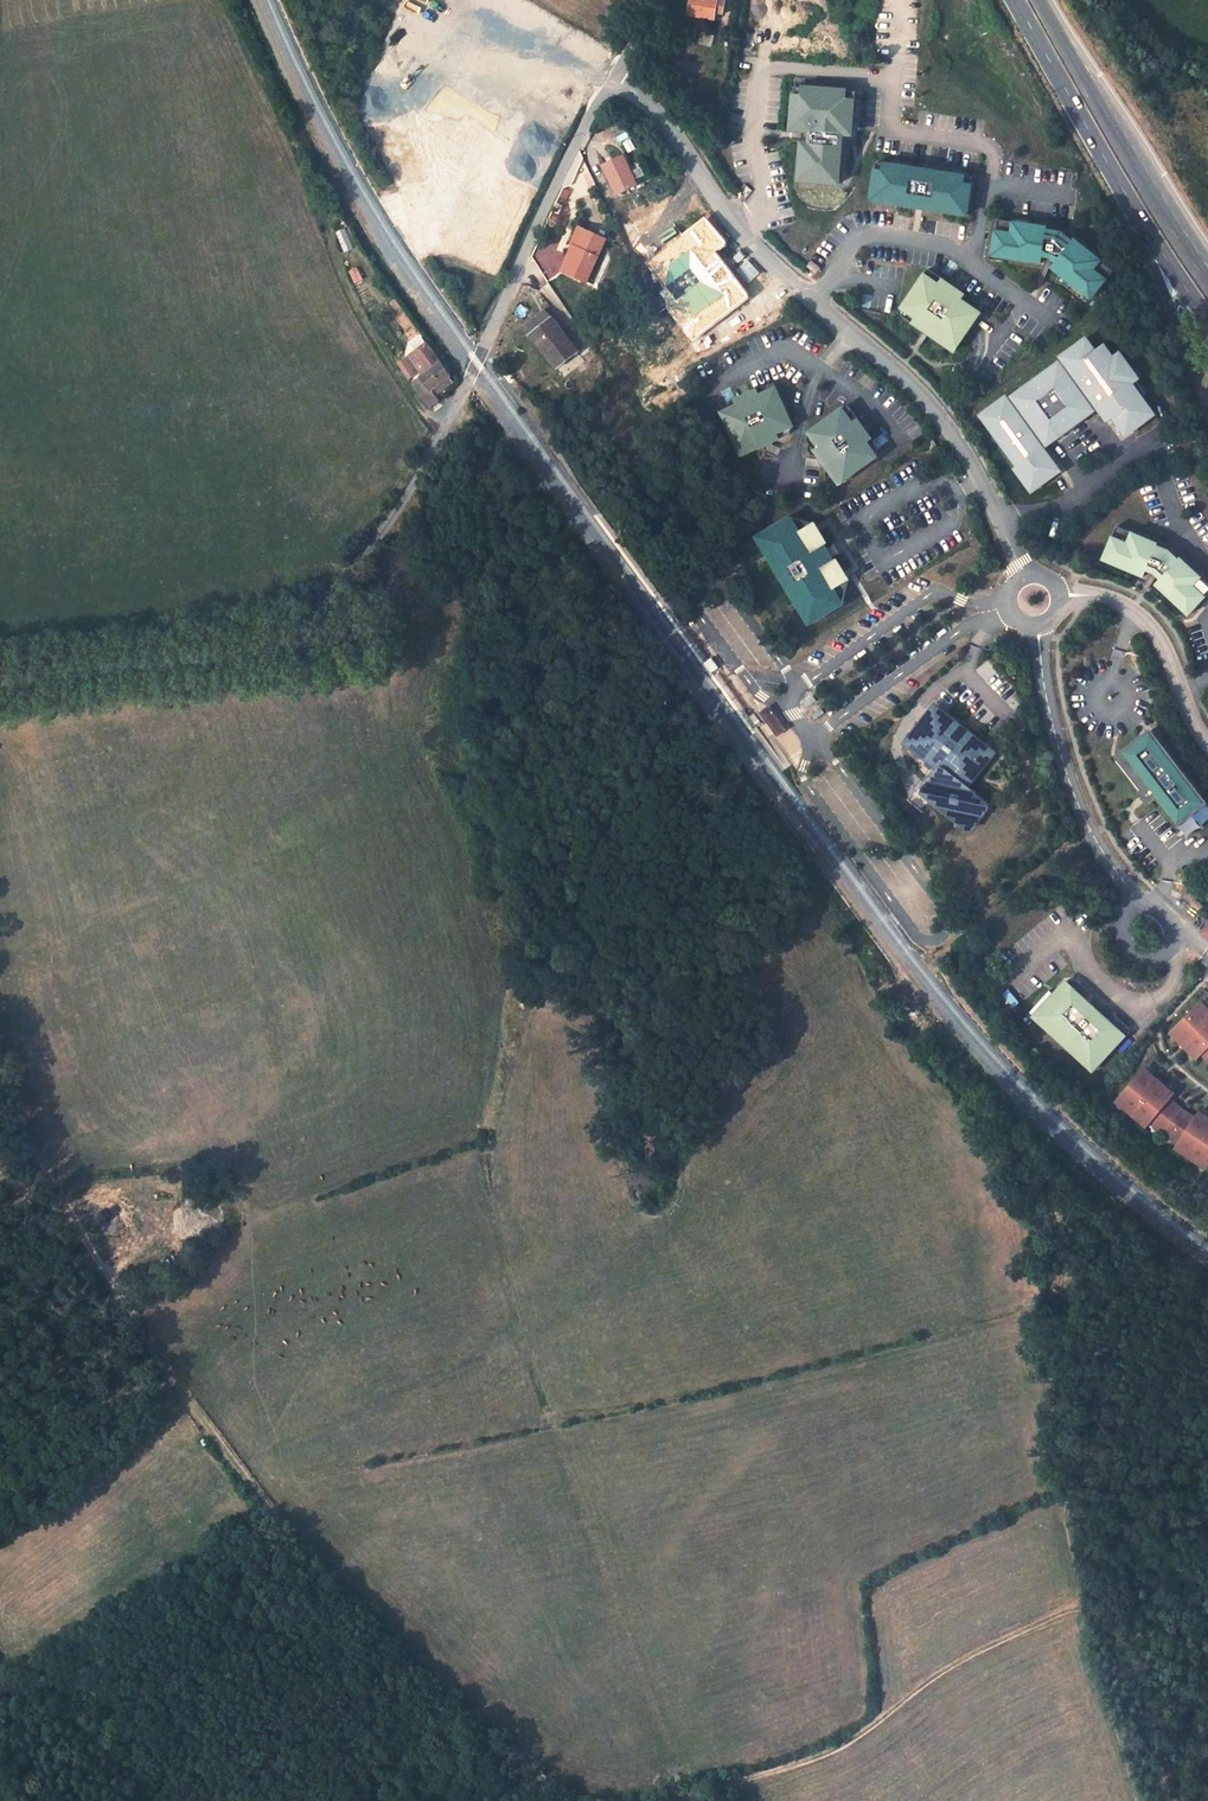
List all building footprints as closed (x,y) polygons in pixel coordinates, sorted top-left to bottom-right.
[(696,20),(725,24),(728,3),(709,0),(699,0),(696,20)] [(866,96),(823,91),(824,82),(814,81),(805,148),(811,149),(806,184),(846,189),(851,153),(853,139),(860,140),(866,96)] [(853,139),(851,153),(858,154),(860,140),(853,139)] [(631,203),(649,193),(635,165),(616,175),(631,203)] [(980,180),(883,167),(878,205),(975,218),(980,180)] [(1071,241),(1073,235),(1065,232),(1063,237),(1054,234),(1054,228),(1005,222),(1000,258),(1050,264),(1051,253),(1067,260),(1061,269),(1100,299),(1122,270),(1083,240),(1079,244),(1071,241)] [(573,276),(597,288),(618,246),(599,237),(587,260),(582,258),(573,276)] [(821,269),(813,262),(809,267),(817,274),(821,269)] [(362,280),(357,269),(351,272),(357,283),(362,280)] [(986,313),(966,300),(970,295),(933,271),(903,315),(960,352),(969,338),(986,313)] [(584,358),(554,316),(546,322),(576,364),(584,358)] [(564,372),(576,364),(546,322),(534,330),(564,372)] [(1014,399),(987,419),(998,434),(999,433),(1008,444),(1006,445),(1017,459),(1018,458),(1026,469),(1023,472),(1037,490),(1047,492),(1065,478),(1066,468),(1054,451),(1106,412),(1115,424),(1120,420),(1130,432),(1140,434),(1158,420),(1159,410),(1150,397),(1153,395),(1144,382),(1147,380),(1127,353),(1120,359),(1111,346),(1102,352),(1093,340),(1066,360),(1068,362),(1016,402),(1014,399)] [(441,364),(426,344),(409,357),(423,377),(414,384),(431,407),(440,400),(436,394),(432,389),(439,384),(443,389),(453,382),(449,377),(451,375),(442,363),(441,364)] [(407,359),(402,352),(395,357),(399,364),(404,361),(407,359)] [(416,375),(409,364),(407,365),(404,361),(399,364),(409,379),(416,375)] [(443,389),(439,384),(432,389),(436,394),(443,389)] [(796,429),(781,396),(776,384),(738,401),(740,406),(724,414),(743,457),(792,435),(796,429)] [(879,458),(869,443),(874,440),(849,406),(811,434),(810,442),(841,485),(879,458)] [(952,454),(946,445),(940,448),(947,457),(952,454)] [(843,563),(836,553),(835,554),(833,552),(841,547),(829,527),(804,521),(772,541),(823,626),(856,607),(862,583),(850,563),(842,567),(841,565),(843,563)] [(1148,586),(1152,576),(1167,587),(1160,594),(1192,625),(1207,608),(1207,589),(1185,567),(1181,572),(1174,567),(1178,562),(1171,557),(1167,563),(1160,558),(1163,552),(1122,534),(1107,568),(1148,586)] [(721,667),(713,657),(706,662),(714,672),(721,667)] [(769,705),(760,712),(778,735),(787,729),(769,705)] [(990,749),(944,713),(916,748),(973,794),(993,770),(985,756),(990,749)] [(1113,761),(1141,794),(1145,790),(1154,800),(1184,837),(1207,817),(1207,810),(1193,792),(1186,798),(1176,785),(1179,782),(1142,737),(1113,761)] [(1141,794),(1136,798),(1144,808),(1154,800),(1145,790),(1141,794)] [(1196,903),(1192,908),(1201,915),(1205,909),(1196,903)] [(1103,990),(1088,976),(1075,977),(1044,1012),(1104,1065),(1141,1023),(1123,1007),(1117,1014),(1111,1008),(1104,1002),(1097,996),(1103,990)] [(1203,1001),(1173,1032),(1201,1058),(1206,1053),(1207,1055),(1207,1006),(1203,1001)] [(909,1004),(904,1007),(907,1012),(912,1008),(909,1004)] [(1179,1096),(1150,1071),(1122,1104),(1151,1128),(1155,1124),(1165,1134),(1185,1110),(1174,1101),(1179,1096)] [(1188,1113),(1185,1110),(1165,1134),(1172,1138),(1188,1113)] [(1188,1113),(1172,1138),(1183,1146),(1180,1150),(1207,1169),(1207,1118),(1204,1115),(1200,1121),(1188,1113)]
